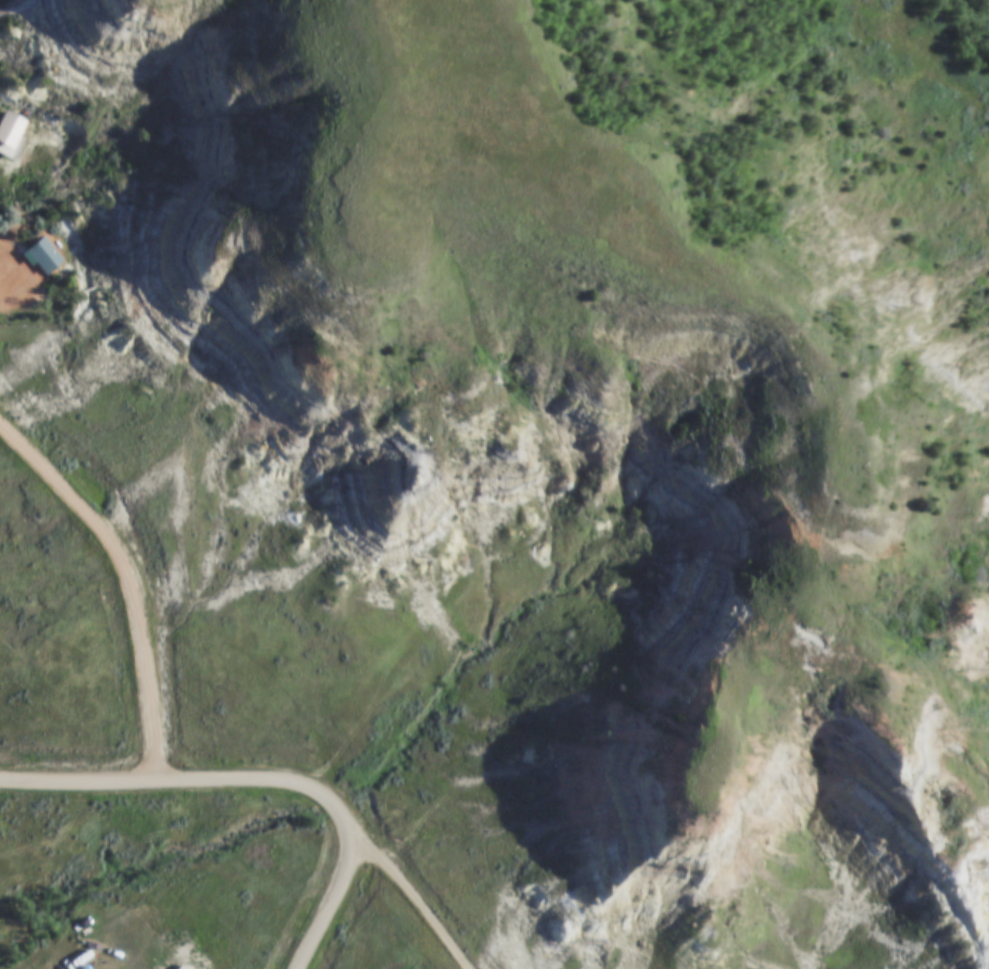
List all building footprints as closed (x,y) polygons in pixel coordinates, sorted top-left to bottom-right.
[(4,152),(17,121),(0,114),(0,150),(4,152)]
